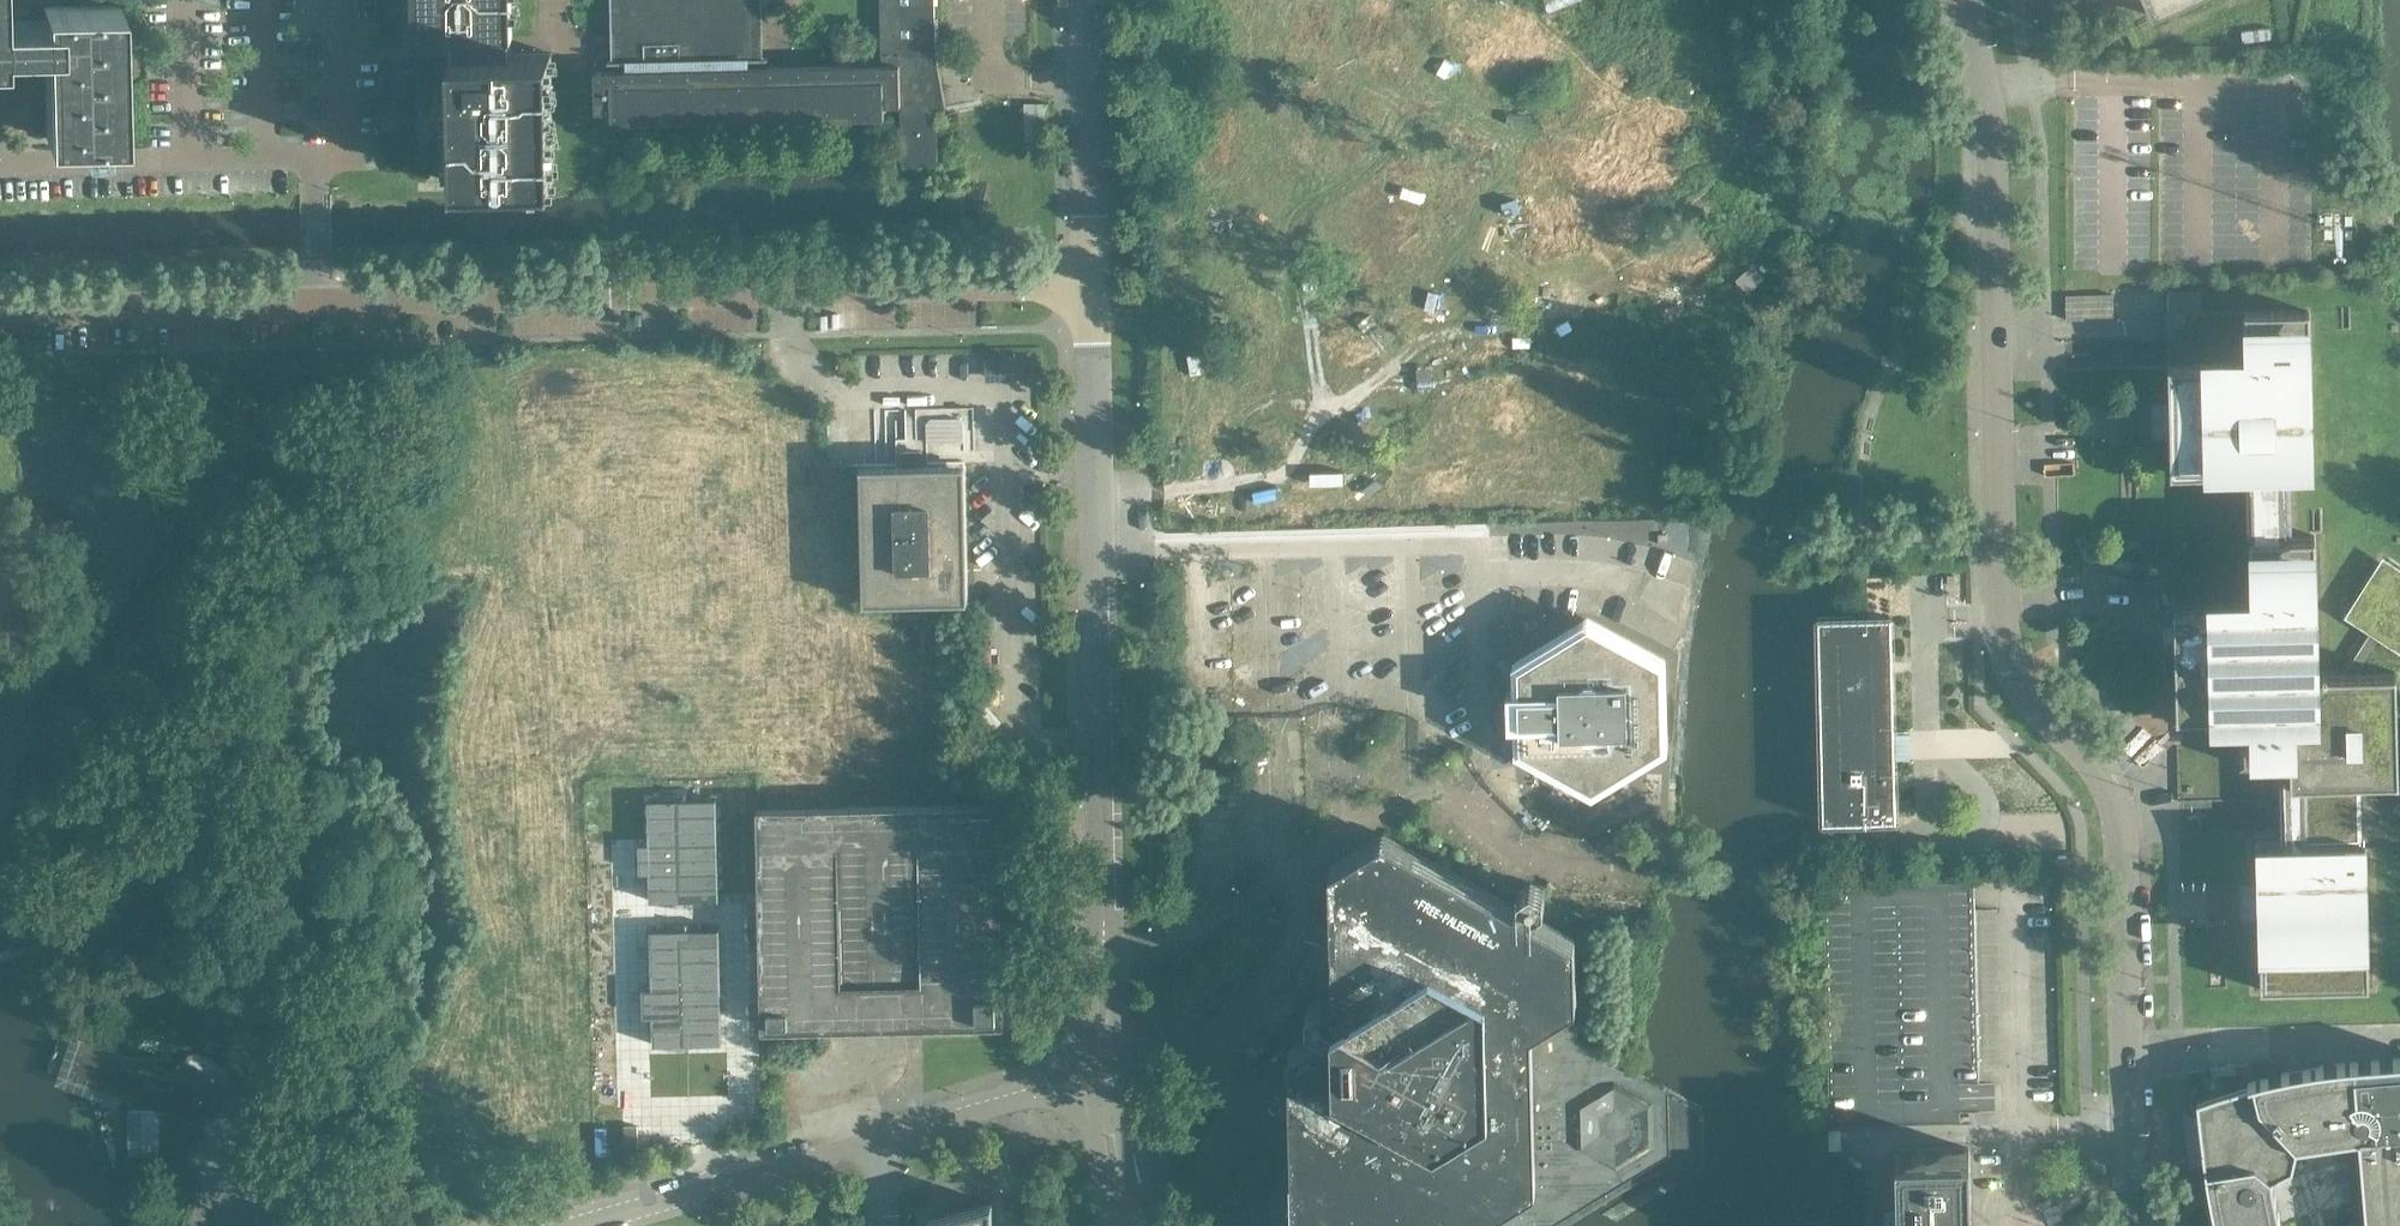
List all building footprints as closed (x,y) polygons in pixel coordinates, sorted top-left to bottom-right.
[(120,4),(43,6),(44,23),(2,24),(2,0),(0,0),(0,59),(3,59),(3,54),(24,53),(45,53),(47,138),(123,136),(120,4)] [(415,7),(415,40),(429,39),(455,38),(455,46),(455,54),(454,54),(456,183),(555,181),(555,179),(552,53),(530,53),(522,53),(512,53),(512,44),(512,37),(513,37),(512,0),(414,0),(415,7)] [(881,6),(881,18),(882,64),(747,68),(747,59),(768,58),(768,57),(755,57),(754,0),(620,0),(621,60),(609,60),(609,62),(630,61),(630,70),(595,71),(596,112),(598,111),(598,110),(612,110),(612,123),(614,123),(614,122),(844,117),(883,116),(883,117),(885,117),(884,104),(899,103),(899,105),(901,105),(902,165),(904,165),(904,164),(937,163),(937,164),(938,164),(937,113),(933,113),(932,53),(936,53),(935,0),(881,0),(881,6)] [(2152,16),(2189,0),(2145,0),(2152,16)] [(1047,136),(1046,101),(1027,101),(1028,136),(1047,136)] [(2286,491),(2286,471),(2313,470),(2309,310),(2202,313),(2202,291),(2166,292),(2168,365),(2169,401),(2170,442),(2171,473),(2250,471),(2251,536),(2250,536),(2252,605),(2174,607),(2176,715),(2256,713),(2256,719),(2248,719),(2249,776),(2283,775),(2285,846),(2257,847),(2261,989),(2368,987),(2365,844),(2363,845),(2362,780),(2398,779),(2396,671),(2357,672),(2383,632),(2399,643),(2399,576),(2384,565),(2354,613),(2373,626),(2363,642),(2344,672),(2318,673),(2315,535),(2287,535),(2286,491)] [(2113,292),(2066,293),(2066,295),(2067,317),(2114,316),(2113,293),(2113,292)] [(968,600),(965,464),(860,466),(863,603),(968,600)] [(1867,616),(1867,615),(1817,616),(1822,821),(1872,819),(1896,818),(1895,751),(1896,750),(1897,750),(1898,749),(1899,747),(1899,746),(1899,745),(1899,744),(1898,742),(1897,742),(1896,741),(1895,741),(1894,741),(1891,615),(1867,616)] [(1519,723),(1520,748),(1592,787),(1663,744),(1660,662),(1588,622),(1518,665),(1519,690),(1525,693),(1526,720),(1519,723)] [(650,843),(641,843),(641,872),(650,872),(651,901),(719,899),(717,798),(649,799),(650,843)] [(764,1028),(823,1026),(1003,1022),(999,804),(759,809),(764,1028)] [(1669,1089),(1578,1040),(1577,990),(1576,936),(1534,913),(1534,911),(1545,904),(1544,889),(1532,882),(1519,889),(1520,903),(1517,904),(1384,832),(1331,864),(1333,1003),(1320,998),(1308,1004),(1308,1020),(1323,1027),(1291,1046),(1296,1225),(1463,1225),(1484,1213),(1507,1225),(1548,1225),(1670,1152),(1669,1089)] [(2049,865),(2049,858),(2049,855),(2040,855),(2040,865),(2047,865),(2049,865)] [(653,987),(644,987),(645,1016),(654,1016),(655,1044),(722,1043),(719,927),(652,929),(653,987)] [(1013,975),(1013,993),(1027,992),(1027,975),(1013,975)] [(158,1054),(132,1054),(71,1033),(70,1035),(79,1039),(65,1078),(129,1100),(130,1153),(159,1153),(159,1110),(206,1126),(207,1122),(220,1085),(159,1064),(158,1054)] [(2345,1062),(2326,1065),(2308,1067),(2290,1071),(2269,1075),(2248,1081),(2222,1089),(2197,1098),(2204,1164),(2206,1176),(2209,1192),(2213,1211),(2216,1225),(2297,1225),(2291,1208),(2280,1161),(2298,1156),(2303,1135),(2362,1128),(2369,1200),(2370,1225),(2399,1225),(2399,1058),(2345,1062)] [(1830,1149),(1842,1148),(1841,1129),(1829,1129),(1830,1149)] [(1897,1194),(1897,1197),(1898,1197),(1899,1210),(1897,1210),(1898,1214),(1899,1214),(1899,1225),(1971,1225),(1970,1225),(1970,1212),(1971,1212),(1971,1208),(1970,1208),(1969,1195),(1971,1195),(1970,1191),(1969,1191),(1969,1178),(1970,1178),(1970,1173),(1969,1173),(1968,1160),(1970,1160),(1969,1147),(1965,1148),(1965,1149),(1952,1149),(1952,1148),(1939,1148),(1939,1149),(1926,1150),(1926,1148),(1913,1149),(1913,1150),(1900,1150),(1900,1149),(1896,1149),(1896,1162),(1898,1162),(1898,1175),(1897,1175),(1897,1179),(1898,1179),(1898,1192),(1897,1192),(1897,1194)] [(992,1202),(929,1220),(929,1225),(992,1225),(992,1202)]
